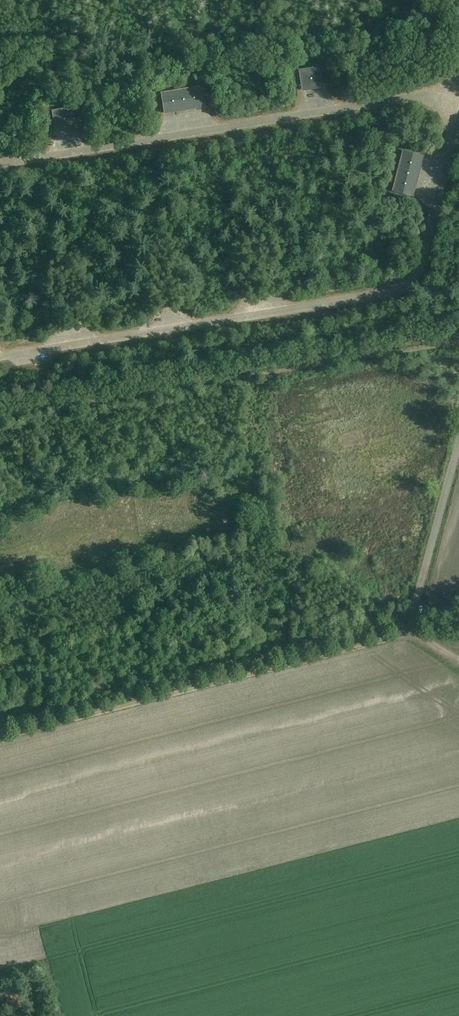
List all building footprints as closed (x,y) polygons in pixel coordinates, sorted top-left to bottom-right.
[(303,92),(324,88),(320,67),(299,70),(303,92)] [(164,114),(205,107),(202,86),(160,93),(164,114)] [(55,132),(76,129),(72,108),(51,111),(55,132)] [(414,197),(425,156),(403,151),(393,191),(414,197)]
